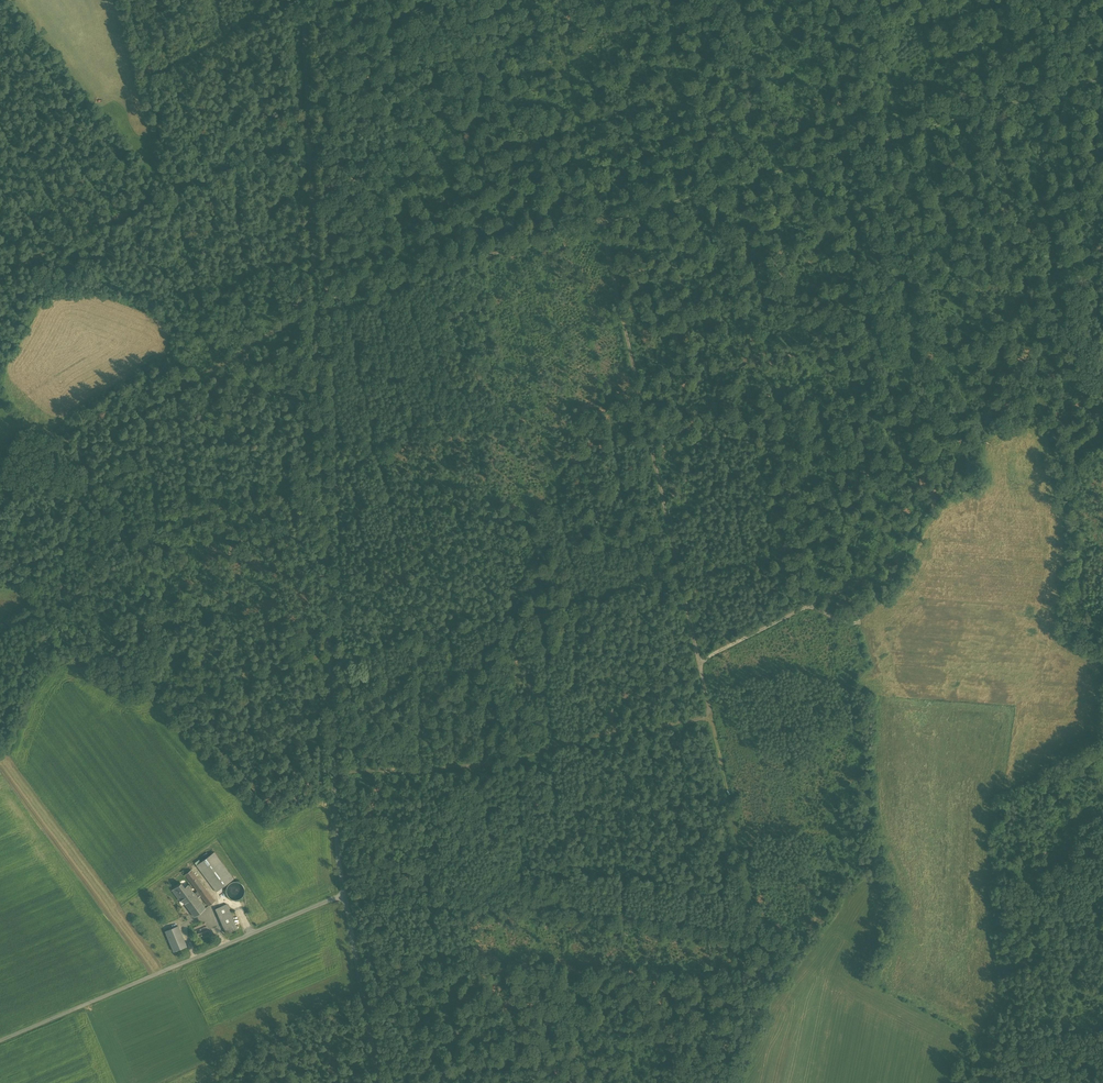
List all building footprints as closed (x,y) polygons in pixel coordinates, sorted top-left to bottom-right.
[(214,852),(196,865),(216,891),(233,878),(214,852)] [(191,869),(185,874),(188,878),(197,891),(201,895),(208,905),(215,901),(191,869)] [(233,882),(230,883),(227,886),(226,889),(226,892),(227,895),(228,898),(231,899),(234,900),(237,900),(240,899),(243,896),(244,893),(244,890),(243,887),(242,884),(239,882),(236,882),(233,882)] [(201,895),(197,891),(194,893),(188,885),(184,887),(181,883),(172,890),(178,898),(180,897),(194,916),(205,908),(197,898),(201,895)] [(226,904),(215,909),(226,934),(237,929),(226,904)] [(206,931),(206,929),(208,929),(206,923),(195,927),(197,932),(203,930),(203,932),(206,931)] [(177,925),(165,931),(174,951),(186,946),(177,925)]
